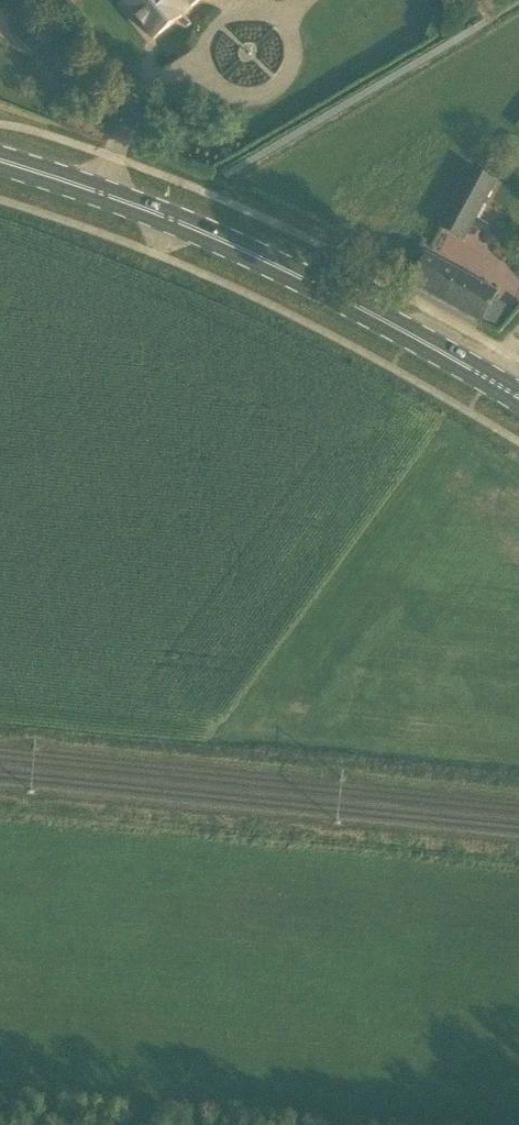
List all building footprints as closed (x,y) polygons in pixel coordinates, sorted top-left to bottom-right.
[(121,4),(147,37),(196,0),(126,0),(121,4)] [(470,167),(437,227),(463,241),(495,182),(470,167)] [(426,255),(416,273),(410,284),(480,322),(482,318),(494,325),(502,309),(491,303),(496,293),(426,255)]
